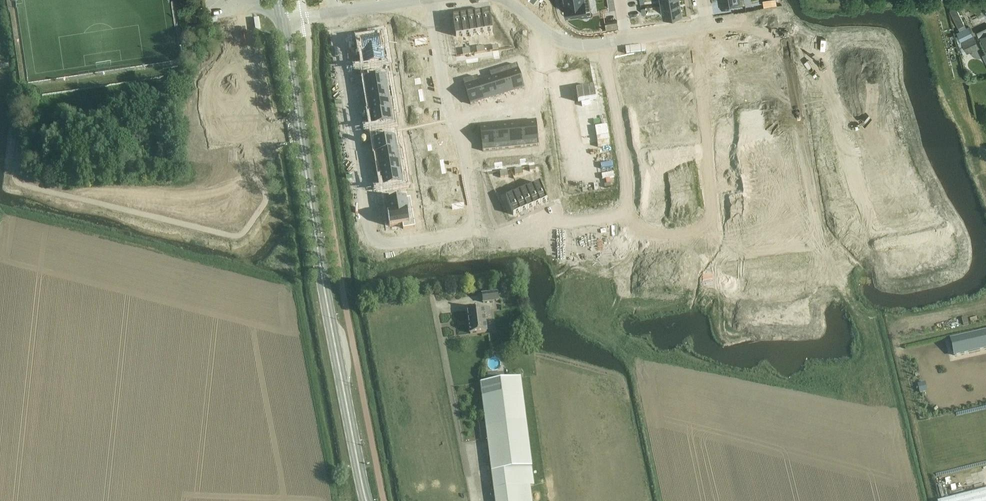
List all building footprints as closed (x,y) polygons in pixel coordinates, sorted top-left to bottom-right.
[(564,2),(566,14),(580,12),(580,16),(579,16),(579,17),(593,14),(592,14),(591,9),(590,0),(575,0),(564,2)] [(680,2),(662,5),(664,16),(682,13),(680,2)] [(956,6),(950,9),(958,27),(965,23),(956,6)] [(489,11),(481,12),(484,31),(492,29),(489,11)] [(481,12),(474,13),(477,32),(484,31),(481,12)] [(474,13),(467,14),(470,33),(477,32),(474,13)] [(467,14),(460,15),(463,34),(470,33),(467,14)] [(460,15),(453,17),(456,35),(463,34),(460,15)] [(618,21),(605,23),(606,29),(619,27),(618,21)] [(959,31),(957,32),(958,35),(962,41),(961,42),(966,52),(967,54),(979,48),(973,36),(968,26),(959,31)] [(372,38),(359,40),(361,53),(386,49),(383,32),(371,33),(372,38)] [(426,36),(414,38),(415,44),(427,42),(426,36)] [(386,49),(361,53),(362,53),(364,65),(373,63),(374,69),(386,67),(385,61),(388,61),(386,49)] [(516,63),(503,67),(510,91),(524,87),(516,63)] [(503,67),(489,71),(497,95),(510,91),(503,67)] [(477,75),(476,75),(484,99),(497,95),(489,71),(490,76),(478,80),(477,75)] [(463,79),(470,103),(484,99),(476,75),(463,79)] [(389,76),(365,80),(367,91),(391,87),(389,76)] [(391,87),(367,91),(369,103),(393,99),(391,87)] [(393,99),(369,103),(370,113),(370,114),(394,110),(393,99)] [(394,110),(370,114),(372,126),(381,124),(382,130),(394,128),(391,111),(395,110),(394,110)] [(536,120),(521,121),(524,146),(538,144),(536,120)] [(521,121),(508,123),(510,147),(524,146),(521,121)] [(508,123),(494,124),(496,149),(510,147),(508,123)] [(494,124),(480,125),(482,150),(496,149),(494,124)] [(383,139),(374,140),(376,152),(401,148),(400,148),(399,145),(399,141),(398,137),(396,137),(395,131),(382,133),(383,139)] [(401,148),(376,152),(376,153),(377,153),(378,163),(402,159),(401,148)] [(402,159),(378,163),(380,175),(404,171),(402,159)] [(404,171),(380,175),(382,186),(406,182),(404,171)] [(539,182),(532,185),(540,203),(547,200),(539,182)] [(532,185),(526,188),(533,205),(540,203),(532,185)] [(526,188),(519,191),(526,208),(533,205),(526,188)] [(395,199),(386,201),(388,212),(386,213),(387,213),(412,209),(410,197),(408,197),(406,189),(394,191),(395,199)] [(519,191),(512,194),(520,211),(526,208),(519,191)] [(512,194),(505,197),(513,214),(520,211),(512,194)] [(463,201),(451,203),(452,209),(464,207),(463,201)] [(412,209),(387,213),(389,225),(402,223),(403,228),(415,226),(412,209)] [(482,303),(499,301),(498,293),(481,295),(482,303)] [(470,334),(487,332),(485,317),(490,317),(489,308),(467,310),(470,334)] [(947,343),(950,355),(985,347),(985,334),(947,343)] [(520,377),(479,382),(485,423),(479,424),(481,436),(481,439),(486,438),(494,500),(532,500),(530,486),(534,485),(520,377)] [(925,382),(917,384),(919,393),(927,391),(925,382)] [(941,500),(985,500),(985,489),(941,500)]
